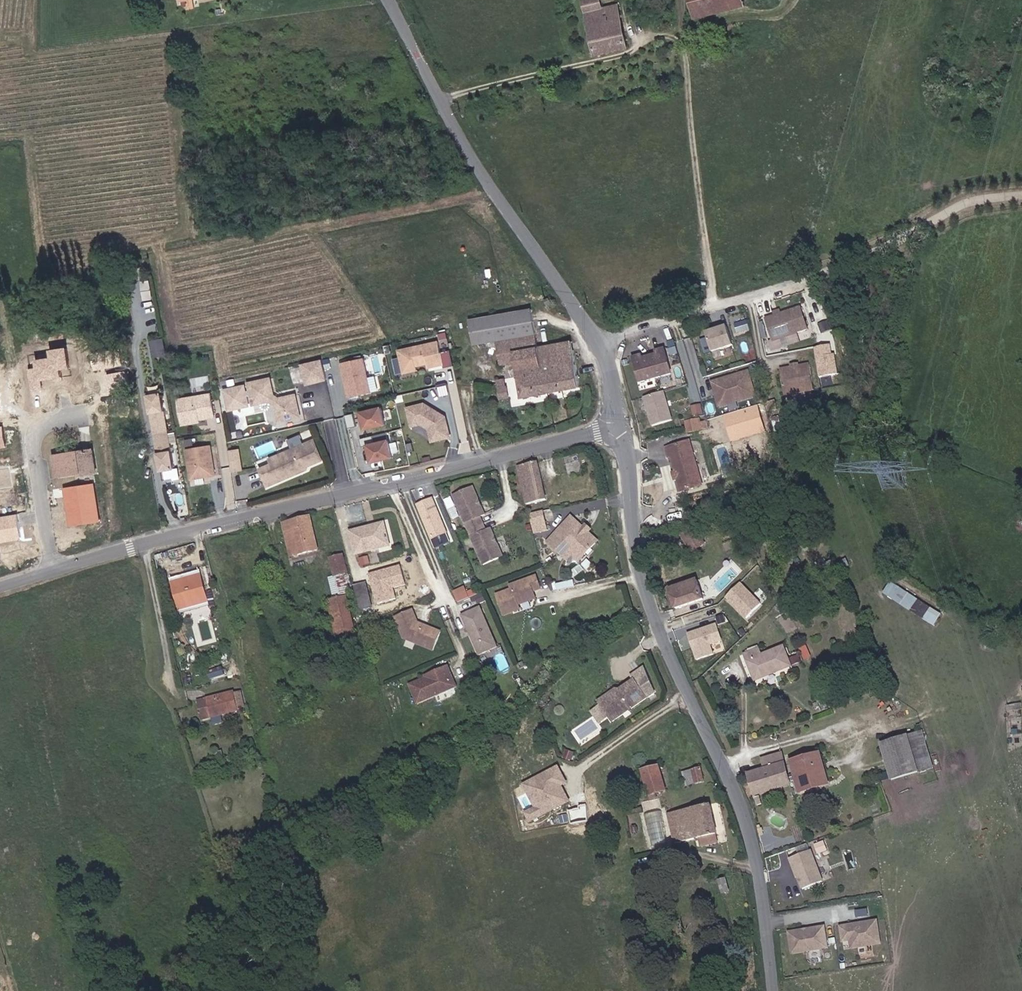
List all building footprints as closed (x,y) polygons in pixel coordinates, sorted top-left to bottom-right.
[(633,46),(624,0),(617,0),(612,1),(612,0),(590,0),(602,52),(633,46)] [(719,9),(755,0),(717,0),(719,9)] [(471,324),(499,318),(530,311),(533,311),(532,306),(470,319),(471,324)] [(525,394),(548,389),(530,311),(499,318),(507,359),(518,357),(518,361),(525,394)] [(548,389),(582,384),(574,338),(539,345),(536,330),(538,329),(533,311),(530,311),(548,389)] [(504,360),(507,359),(499,318),(471,324),(476,344),(499,339),(504,360)] [(816,341),(811,319),(791,324),(791,326),(787,327),(787,325),(776,328),(780,349),(816,341)] [(736,322),(737,331),(750,329),(749,320),(736,322)] [(450,336),(448,329),(441,331),(442,338),(450,336)] [(737,331),(711,337),(716,356),(741,350),(737,331)] [(165,338),(153,339),(155,356),(167,355),(165,338)] [(440,339),(400,348),(405,371),(415,368),(418,365),(417,362),(428,360),(429,365),(445,362),(446,365),(456,363),(452,347),(442,349),(440,339)] [(32,366),(35,388),(45,387),(43,378),(56,376),(57,379),(65,378),(65,375),(66,374),(64,367),(73,365),(69,345),(53,348),(54,355),(39,357),(40,364),(32,366)] [(816,348),(820,367),(830,365),(827,346),(816,348)] [(117,402),(134,399),(129,370),(120,371),(119,364),(125,363),(123,348),(94,352),(97,368),(113,365),(114,372),(110,373),(113,392),(116,392),(117,402)] [(675,373),(670,348),(662,350),(662,354),(647,357),(646,353),(638,355),(643,380),(675,373)] [(328,376),(323,357),(303,361),(308,381),(328,376)] [(379,391),(377,375),(369,376),(366,357),(342,360),(347,396),(379,391)] [(796,371),(787,373),(792,398),(820,394),(816,368),(809,369),(809,371),(806,372),(799,373),(796,373),(796,371)] [(496,378),(507,376),(505,369),(495,371),(496,378)] [(270,376),(249,380),(254,401),(270,398),(276,401),(279,418),(300,413),(296,392),(279,396),(274,392),(270,376)] [(498,390),(509,388),(507,376),(496,378),(498,390)] [(751,379),(715,386),(716,395),(720,394),(720,398),(717,398),(720,411),(756,403),(751,379)] [(176,465),(164,390),(150,392),(162,467),(176,465)] [(217,414),(213,391),(180,397),(184,421),(198,419),(198,416),(217,414)] [(672,421),(666,391),(646,395),(653,424),(672,421)] [(452,434),(447,414),(441,410),(439,411),(434,408),(434,406),(426,401),(409,405),(413,423),(423,421),(431,426),(434,438),(452,434)] [(387,422),(383,404),(362,409),(366,426),(387,422)] [(358,424),(355,410),(347,412),(350,426),(358,424)] [(764,416),(763,410),(754,411),(755,418),(764,416)] [(698,420),(684,421),(685,431),(699,430),(698,420)] [(8,444),(5,423),(0,424),(0,445),(8,444)] [(428,435),(431,430),(419,423),(416,429),(428,435)] [(394,455),(391,437),(370,442),(373,460),(394,455)] [(325,459),(316,439),(270,458),(273,463),(261,468),(268,486),(298,473),(297,471),(303,468),(306,470),(309,469),(310,465),(325,459)] [(217,471),(212,442),(189,446),(193,475),(217,471)] [(576,453),(573,442),(562,444),(565,455),(576,453)] [(82,474),(97,472),(92,445),(55,451),(58,472),(81,469),(82,474)] [(240,456),(239,445),(228,447),(230,457),(240,456)] [(526,490),(543,486),(535,449),(517,454),(526,490)] [(665,508),(681,505),(672,455),(650,460),(651,468),(657,467),(660,482),(662,492),(665,508)] [(242,466),(240,456),(230,457),(231,467),(242,466)] [(0,466),(0,487),(16,484),(13,464),(0,466)] [(475,509),(480,507),(469,479),(448,488),(477,557),(496,549),(486,523),(481,525),(475,509)] [(96,481),(72,484),(67,485),(68,494),(73,493),(78,524),(102,520),(96,481)] [(78,524),(73,493),(68,494),(73,525),(78,524)] [(443,527),(430,493),(414,499),(426,533),(443,527)] [(597,542),(590,530),(587,526),(585,527),(572,509),(543,532),(559,552),(572,542),(582,554),(597,542)] [(0,515),(0,541),(22,538),(24,535),(20,511),(0,515)] [(300,545),(318,541),(313,514),(291,519),(294,536),(298,536),(300,545)] [(375,544),(388,542),(384,526),(371,528),(370,524),(352,528),(358,553),(376,548),(375,544)] [(674,540),(689,534),(683,526),(670,535),(674,540)] [(676,544),(680,542),(691,537),(689,534),(674,540),(676,544)] [(680,542),(684,547),(693,540),(691,537),(680,542)] [(688,553),(698,546),(693,540),(684,547),(688,553)] [(301,551),(319,547),(318,541),(300,545),(301,551)] [(576,558),(582,554),(572,542),(559,552),(562,555),(570,550),(576,558)] [(332,570),(340,567),(337,556),(329,558),(332,570)] [(167,582),(199,575),(198,570),(167,577),(167,582)] [(522,597),(520,590),(524,588),(532,586),(528,572),(501,581),(503,585),(487,590),(494,611),(511,606),(509,601),(522,597)] [(173,610),(205,603),(199,575),(167,582),(173,610)] [(355,609),(372,605),(365,580),(349,584),(355,609)] [(673,610),(701,600),(693,580),(666,590),(673,610)] [(748,620),(764,604),(742,581),(726,597),(748,620)] [(891,581),(883,593),(935,625),(943,612),(891,581)] [(461,592),(458,582),(446,586),(449,596),(461,592)] [(328,616),(343,612),(340,597),(325,601),(328,616)] [(174,614),(206,608),(205,603),(173,610),(174,614)] [(357,618),(374,614),(372,605),(355,609),(357,618)] [(428,651),(436,632),(413,622),(410,623),(409,618),(412,617),(408,609),(390,617),(398,637),(428,651)] [(492,650),(476,609),(458,616),(473,657),(492,650)] [(333,638),(348,635),(343,612),(328,616),(333,638)] [(718,623),(688,632),(697,659),(726,650),(718,623)] [(763,682),(790,672),(784,654),(757,663),(755,659),(744,663),(750,682),(762,678),(763,682)] [(450,688),(448,682),(444,680),(442,676),(445,675),(442,667),(419,676),(420,678),(403,684),(410,703),(450,688)] [(608,695),(600,700),(613,721),(657,694),(647,668),(634,676),(636,680),(621,690),(618,689),(615,691),(615,694),(610,697),(608,695)] [(224,710),(232,708),(229,697),(222,698),(221,696),(199,701),(203,719),(225,714),(224,710)] [(193,720),(203,719),(199,701),(189,702),(193,720)] [(891,774),(934,762),(923,727),(881,739),(891,774)] [(564,760),(567,753),(561,750),(557,757),(564,760)] [(812,780),(827,775),(819,751),(791,761),(798,781),(810,777),(812,780)] [(755,795),(789,783),(779,752),(759,759),(762,768),(748,773),(755,795)] [(534,807),(525,812),(529,822),(572,802),(565,785),(569,783),(560,765),(523,782),(534,807)] [(648,785),(662,782),(659,766),(634,771),(640,800),(649,798),(648,794),(651,793),(648,785)] [(689,781),(700,778),(698,768),(687,770),(689,781)] [(680,783),(689,781),(687,770),(678,772),(680,783)] [(805,782),(805,791),(830,783),(827,775),(812,780),(805,782)] [(802,792),(805,791),(805,782),(812,780),(810,777),(798,781),(802,792)] [(651,793),(664,790),(662,782),(648,785),(651,793)] [(712,833),(713,833),(707,805),(662,816),(668,842),(696,836),(712,833)] [(653,845),(659,844),(652,811),(644,813),(653,845)] [(629,850),(653,845),(644,813),(622,819),(629,850)] [(697,846),(714,842),(712,833),(696,836),(697,846)] [(823,881),(811,849),(789,858),(800,889),(823,881)] [(877,919),(838,926),(842,950),(882,943),(877,919)] [(823,925),(786,931),(789,953),(827,947),(823,925)]
